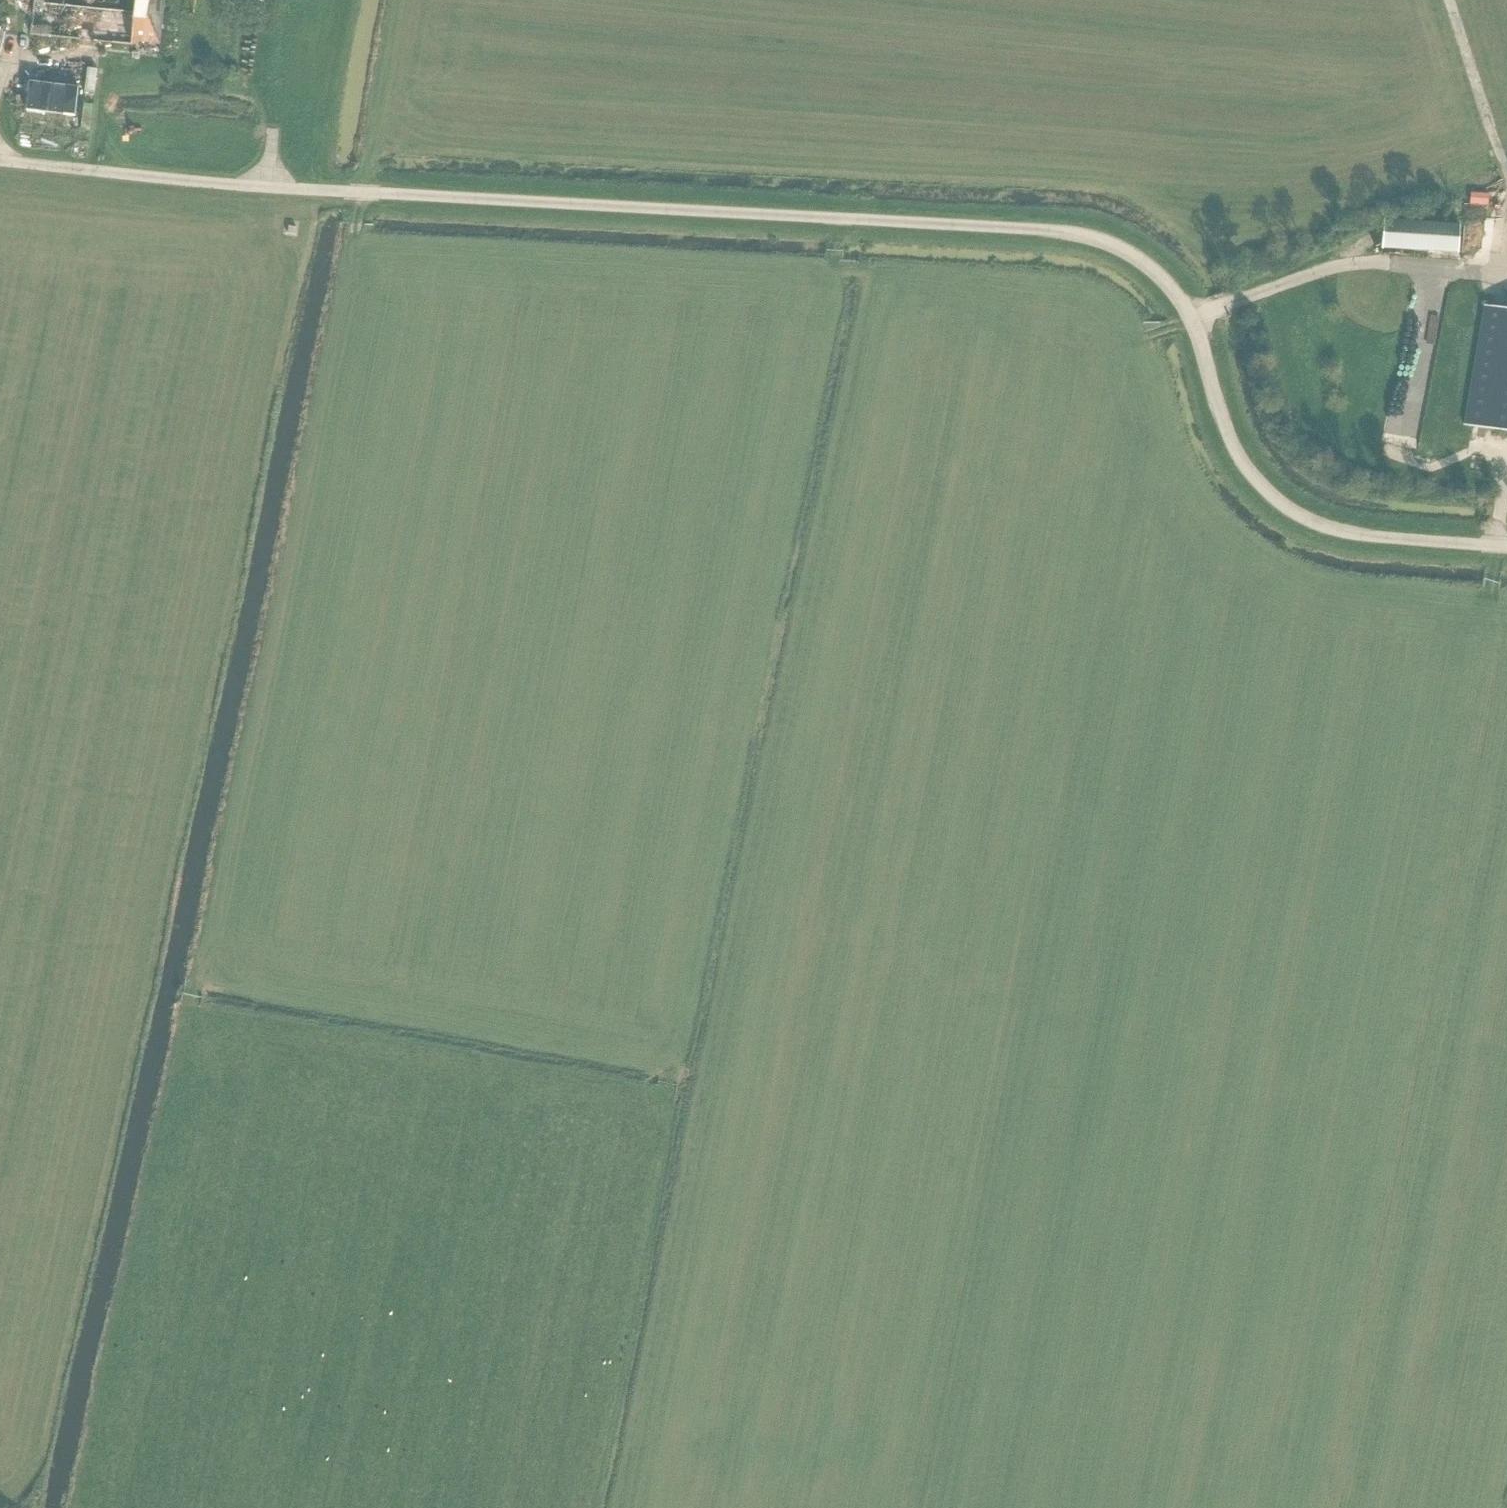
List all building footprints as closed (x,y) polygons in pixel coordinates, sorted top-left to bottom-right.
[(29,34),(131,44),(131,40),(157,43),(161,0),(33,0),(29,34)] [(28,111),(78,112),(79,84),(29,83),(28,111)] [(1383,220),(1381,248),(1457,253),(1459,225),(1383,220)] [(1484,307),(1464,426),(1506,433),(1506,311),(1484,307)]
